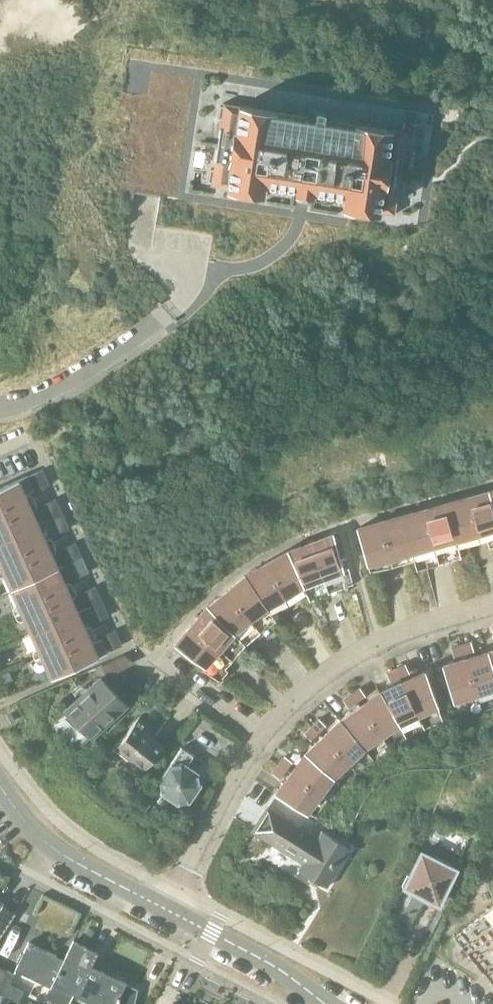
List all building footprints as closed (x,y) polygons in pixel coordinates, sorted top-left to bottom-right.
[(311,195),(312,191),(344,196),(342,206),(378,212),(394,215),(395,212),(397,212),(399,199),(396,199),(404,149),(407,149),(409,136),(406,136),(407,133),(391,130),(391,131),(323,120),(324,110),(309,107),(307,118),(238,107),(239,106),(223,104),(222,107),(220,107),(218,119),(221,120),(213,170),(210,170),(208,183),(210,183),(210,186),(226,189),(226,188),(262,194),(264,184),(295,189),(295,192),(297,192),(295,203),(308,205),(309,194),(311,195)] [(42,470),(31,476),(38,491),(49,485),(42,470)] [(28,503),(24,494),(33,490),(27,476),(0,488),(0,516),(28,503)] [(467,498),(477,533),(492,529),(492,507),(489,492),(467,498)] [(467,498),(445,504),(455,539),(477,533),(467,498)] [(44,504),(50,518),(61,512),(55,499),(44,504)] [(38,525),(28,503),(0,516),(0,542),(38,525)] [(445,504),(423,510),(433,546),(455,539),(445,504)] [(423,510),(401,516),(411,552),(433,546),(423,510)] [(61,512),(50,518),(57,534),(69,529),(61,512)] [(401,516),(379,522),(389,558),(411,552),(401,516)] [(389,558),(379,522),(357,529),(364,554),(367,564),(389,558)] [(1,568),(47,547),(38,525),(0,542),(0,567),(1,568)] [(332,535),(309,544),(322,578),(342,571),(332,535)] [(64,548),(70,562),(81,556),(75,543),(64,548)] [(309,544),(286,552),(302,586),(322,578),(309,544)] [(1,568),(10,590),(57,569),(47,547),(1,568)] [(286,552),(265,564),(283,596),(302,586),(286,552)] [(364,554),(358,555),(361,566),(367,564),(364,554)] [(81,556),(70,562),(77,578),(89,573),(81,556)] [(265,564),(244,576),(265,607),(283,596),(265,564)] [(10,590),(20,612),(67,591),(57,569),(10,590)] [(244,576),(225,592),(249,620),(265,607),(244,576)] [(83,592),(90,606),(101,601),(95,587),(83,592)] [(20,612),(30,634),(77,613),(67,591),(20,612)] [(225,592),(206,607),(232,634),(249,620),(225,592)] [(101,601),(90,606),(97,622),(108,617),(101,601)] [(206,607),(190,626),(218,650),(232,634),(206,607)] [(30,634),(40,656),(87,635),(77,613),(30,634)] [(218,650),(190,626),(174,644),(204,666),(218,650)] [(103,636),(110,651),(122,646),(115,631),(103,636)] [(87,635),(40,656),(50,679),(107,653),(100,639),(91,644),(87,635)] [(470,643),(460,646),(463,654),(473,651),(470,643)] [(463,654),(460,646),(450,649),(453,658),(463,654)] [(465,660),(475,695),(492,689),(492,675),(486,653),(465,660)] [(135,663),(124,655),(101,665),(107,677),(135,663)] [(475,695),(465,660),(443,666),(453,701),(475,695)] [(405,665),(397,668),(401,677),(409,673),(405,665)] [(401,677),(397,668),(386,674),(390,682),(401,677)] [(0,676),(0,677),(4,684),(12,680),(8,672),(0,676)] [(424,672),(401,683),(417,716),(436,707),(424,672)] [(65,712),(91,738),(125,705),(100,679),(65,712)] [(401,683),(379,693),(397,725),(417,716),(401,683)] [(360,689),(352,694),(357,701),(365,696),(360,689)] [(379,693),(359,707),(380,737),(397,725),(379,693)] [(357,701),(352,694),(342,701),(348,708),(357,701)] [(359,707),(339,720),(362,749),(380,737),(359,707)] [(124,767),(137,778),(162,746),(148,736),(154,729),(139,717),(115,748),(130,759),(124,767)] [(319,720),(313,726),(319,732),(325,726),(319,720)] [(339,720),(322,737),(347,764),(362,749),(339,720)] [(319,732),(313,726),(304,734),(310,741),(319,732)] [(322,737),(304,754),(332,778),(347,764),(322,737)] [(161,793),(177,804),(188,801),(199,785),(197,774),(186,766),(193,756),(181,748),(158,781),(161,793)] [(304,754),(290,774),(319,796),(332,778),(304,754)] [(284,757),(279,764),(287,769),(292,762),(284,757)] [(287,769),(279,764),(272,774),(279,779),(287,769)] [(319,796),(290,774),(275,794),(306,813),(319,796)] [(138,795),(129,807),(140,815),(149,803),(138,795)] [(355,847),(350,844),(327,830),(323,837),(272,805),(257,829),(308,861),(304,868),(331,885),(355,847)] [(416,891),(418,888),(441,899),(459,862),(423,844),(409,871),(409,870),(404,880),(408,883),(406,886),(416,891)] [(8,923),(0,918),(0,936),(8,923)] [(51,988),(45,998),(57,1003),(68,1003),(73,994),(64,989),(85,946),(73,940),(64,960),(28,942),(21,955),(20,954),(15,963),(17,964),(14,970),(51,988)] [(73,994),(94,1003),(134,1003),(137,987),(99,969),(98,971),(90,966),(97,952),(85,946),(64,989),(73,994)] [(3,997),(3,996),(9,984),(13,975),(8,973),(0,969),(0,996),(3,997)]
